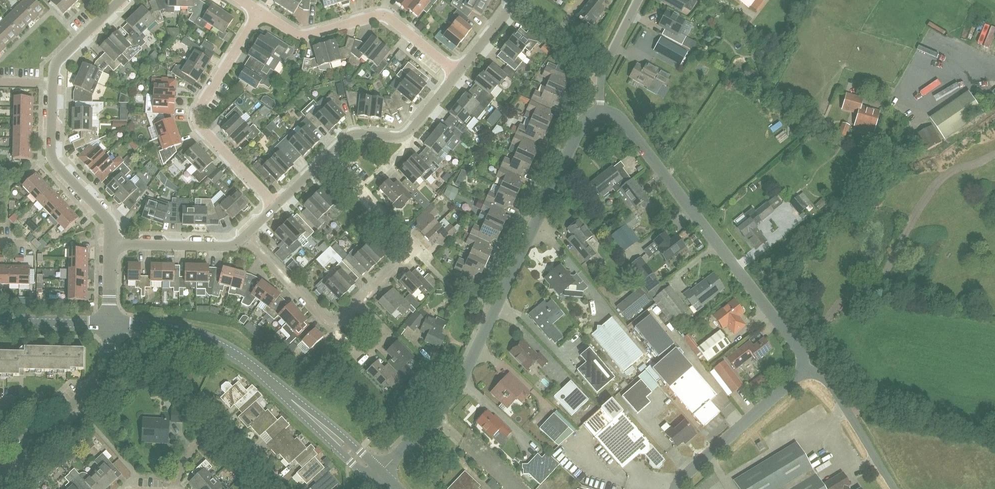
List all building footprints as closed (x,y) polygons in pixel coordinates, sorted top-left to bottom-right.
[(35,18),(44,10),(35,0),(24,0),(21,3),(35,18)] [(71,7),(65,0),(53,0),(50,2),(63,15),(71,7)] [(181,0),(168,0),(168,2),(163,4),(162,0),(155,0),(159,10),(160,11),(165,9),(167,13),(174,13),(174,7),(181,7),(181,0)] [(193,2),(193,0),(181,0),(181,7),(188,8),(188,12),(190,14),(193,14),(198,17),(201,13),(206,5),(201,1),(200,3),(198,2),(193,2)] [(289,0),(276,0),(274,3),(284,9),(289,0)] [(310,0),(289,0),(284,9),(293,15),(301,3),(303,5),(303,10),(309,11),(310,4),(310,0)] [(396,2),(406,10),(414,0),(398,0),(396,2)] [(406,10),(406,11),(408,9),(418,17),(429,3),(433,6),(438,0),(414,0),(406,10)] [(487,6),(476,0),(460,0),(457,2),(453,0),(451,4),(457,10),(467,17),(467,18),(471,13),(469,11),(470,10),(481,16),(487,6)] [(605,0),(588,0),(590,2),(579,16),(591,26),(604,9),(600,6),(605,0)] [(691,11),(697,0),(662,0),(661,1),(680,12),(683,7),(691,11)] [(751,6),(754,9),(758,12),(766,2),(764,0),(756,0),(751,6)] [(27,26),(35,18),(21,3),(13,11),(27,26)] [(204,30),(208,24),(213,27),(223,12),(212,5),(211,8),(205,16),(201,13),(198,17),(194,23),(199,27),(204,30)] [(153,12),(150,15),(142,8),(134,15),(147,29),(155,21),(158,24),(164,22),(160,11),(159,10),(153,12)] [(463,22),(467,17),(457,10),(453,15),(458,18),(451,27),(464,39),(472,29),(463,22)] [(19,33),(27,26),(13,11),(5,19),(19,33)] [(672,14),(667,11),(659,26),(667,30),(667,32),(665,37),(682,46),(686,37),(681,34),(683,30),(683,28),(681,27),(684,21),(679,18),(679,17),(678,15),(674,13),(673,13),(672,14)] [(227,34),(225,32),(233,19),(223,12),(213,27),(219,32),(218,34),(219,38),(223,40),(227,34)] [(143,33),(147,29),(134,15),(126,23),(136,32),(131,37),(131,38),(141,48),(146,43),(143,40),(147,37),(143,33)] [(19,33),(5,19),(0,23),(0,30),(11,41),(19,33)] [(457,48),(464,39),(451,27),(443,37),(439,33),(435,38),(444,45),(448,41),(457,48)] [(11,41),(0,30),(0,47),(2,49),(11,41)] [(141,48),(131,38),(126,42),(117,32),(108,40),(122,54),(126,59),(129,62),(142,50),(141,48)] [(508,42),(522,53),(525,48),(530,52),(538,43),(540,45),(543,42),(531,32),(529,36),(528,35),(525,40),(516,33),(508,42)] [(282,55),(288,46),(268,34),(265,39),(260,36),(254,46),(271,57),(280,62),(283,64),(287,58),(282,55)] [(368,60),(381,44),(372,37),(364,48),(360,45),(361,42),(355,40),(349,58),(351,53),(359,60),(363,56),(368,60)] [(687,52),(661,37),(654,50),(680,65),(687,52)] [(349,58),(355,40),(348,38),(343,54),(339,55),(335,41),(324,44),(330,64),(349,58)] [(117,59),(122,54),(108,40),(100,48),(110,58),(105,63),(108,66),(113,71),(121,63),(117,59)] [(204,41),(201,46),(212,53),(215,48),(204,41)] [(522,53),(508,42),(500,51),(509,59),(506,63),(515,71),(522,63),(517,59),(518,57),(522,53)] [(187,61),(188,62),(204,72),(210,61),(200,54),(203,49),(192,43),(189,48),(190,49),(189,50),(191,54),(187,61)] [(330,64),(324,44),(313,48),(317,62),(310,64),(311,60),(304,58),(302,71),(305,71),(309,72),(309,70),(319,67),(320,70),(328,71),(332,70),(330,64)] [(381,44),(368,60),(374,64),(370,69),(379,76),(386,66),(381,62),(390,51),(381,44)] [(275,71),(280,62),(271,57),(254,46),(248,56),(260,63),(256,69),(274,80),(278,74),(275,71)] [(108,66),(105,63),(100,58),(96,62),(97,63),(95,69),(83,64),(79,75),(98,84),(104,70),(108,66)] [(556,78),(558,72),(564,75),(567,68),(560,59),(555,70),(547,67),(542,76),(550,80),(546,87),(563,95),(568,83),(556,78)] [(197,82),(204,72),(188,62),(185,67),(183,66),(178,65),(176,68),(173,73),(183,80),(186,75),(197,82)] [(397,77),(403,82),(419,94),(426,85),(415,77),(420,72),(408,63),(397,77)] [(671,76),(661,70),(658,75),(638,64),(630,77),(648,87),(647,89),(656,94),(662,84),(665,86),(671,76)] [(483,73),(499,86),(507,77),(511,80),(516,74),(506,66),(501,72),(492,65),(485,74),(483,73)] [(256,90),(259,84),(261,85),(263,85),(269,88),(274,80),(256,69),(253,74),(245,69),(244,70),(242,68),(236,76),(239,78),(239,79),(256,90)] [(754,82),(756,79),(759,74),(756,72),(753,70),(750,75),(744,72),(743,74),(754,82)] [(499,87),(499,86),(483,73),(475,83),(484,90),(479,96),(489,104),(494,98),(490,95),(498,85),(499,87)] [(98,84),(79,75),(74,86),(85,91),(83,96),(81,96),(81,102),(87,103),(92,103),(93,96),(98,84)] [(176,80),(173,80),(152,79),(151,85),(154,85),(153,96),(175,97),(176,80)] [(412,103),(419,94),(403,82),(390,98),(391,100),(397,111),(403,107),(398,97),(401,94),(412,103)] [(558,106),(563,95),(546,87),(543,95),(536,91),(531,101),(549,109),(552,103),(558,106)] [(984,112),(970,91),(931,118),(945,139),(984,112)] [(369,118),(371,98),(364,97),(364,94),(346,92),(349,107),(356,105),(355,102),(356,100),(360,101),(358,117),(369,118)] [(318,104),(337,125),(345,117),(336,107),(340,102),(332,93),(324,101),(323,99),(318,104)] [(489,104),(479,96),(475,101),(466,94),(458,104),(471,115),(475,110),(477,112),(481,107),(484,109),(489,104)] [(843,109),(855,112),(858,113),(855,125),(874,130),(879,112),(860,107),(863,99),(846,95),(843,109)] [(153,114),(160,114),(171,115),(174,115),(175,97),(153,96),(153,108),(153,114)] [(14,108),(33,108),(33,97),(14,97),(14,108)] [(263,98),(261,102),(273,109),(275,105),(275,101),(267,97),(263,98)] [(391,100),(371,98),(369,118),(380,119),(382,104),(386,105),(392,115),(398,112),(397,111),(391,100)] [(547,114),(549,109),(531,101),(527,110),(534,113),(531,121),(547,128),(553,117),(547,114)] [(104,103),(92,103),(87,103),(86,110),(73,109),(73,110),(71,111),(71,115),(73,116),(73,120),(92,121),(99,121),(99,113),(103,109),(104,103)] [(120,120),(127,120),(129,104),(121,104),(120,120)] [(329,132),(337,125),(318,104),(305,117),(314,127),(319,122),(329,132)] [(467,119),(471,115),(458,104),(455,107),(452,106),(448,111),(450,113),(450,114),(459,121),(454,127),(465,136),(471,140),(474,136),(467,130),(468,129),(466,127),(470,122),(467,119)] [(229,138),(244,124),(239,119),(244,115),(236,107),(227,115),(232,120),(222,130),(229,138)] [(32,118),(33,108),(14,108),(14,118),(32,118)] [(496,110),(487,121),(493,127),(503,115),(496,110)] [(160,114),(153,114),(146,113),(151,127),(148,128),(153,141),(159,138),(177,132),(173,120),(165,122),(163,121),(160,114)] [(310,131),(314,127),(305,117),(304,117),(306,118),(298,126),(302,130),(297,135),(311,149),(319,141),(310,131)] [(32,128),(32,118),(14,118),(14,128),(32,128)] [(816,118),(812,125),(822,131),(826,124),(816,118)] [(91,127),(92,121),(73,120),(73,124),(71,125),(71,129),(73,130),(73,131),(86,132),(86,136),(84,138),(72,143),(75,150),(76,150),(89,144),(99,139),(96,140),(96,127),(91,127)] [(542,139),(547,128),(531,121),(528,128),(520,125),(516,134),(528,139),(530,134),(542,139)] [(244,124),(229,138),(237,146),(247,137),(252,141),(261,133),(253,125),(249,129),(244,124)] [(440,125),(440,126),(437,124),(433,130),(435,131),(432,135),(445,146),(446,145),(453,151),(465,136),(454,127),(450,132),(440,125)] [(933,125),(916,134),(925,151),(942,142),(933,125)] [(845,138),(848,130),(840,127),(837,136),(845,138)] [(32,139),(32,128),(14,128),(14,138),(32,139)] [(159,138),(163,150),(159,152),(164,165),(175,154),(173,149),(174,147),(181,144),(177,132),(159,138)] [(534,142),(528,139),(516,134),(512,143),(519,147),(516,154),(532,162),(537,150),(531,148),(534,142)] [(303,157),(311,149),(297,135),(292,140),(288,135),(280,143),(288,152),(293,147),(303,157)] [(441,150),(445,146),(432,135),(424,145),(433,152),(429,158),(431,159),(438,166),(443,160),(440,158),(444,153),(441,150)] [(32,149),(32,139),(14,138),(13,148),(32,149)] [(284,156),(288,152),(280,143),(272,151),(276,155),(271,160),(285,174),(293,166),(284,156)] [(95,149),(91,145),(89,144),(76,150),(81,155),(80,155),(88,163),(85,165),(90,170),(106,155),(98,147),(95,149)] [(192,165),(204,154),(196,145),(187,154),(182,150),(174,157),(182,165),(187,160),(192,165)] [(32,159),(32,149),(13,148),(13,159),(32,159)] [(204,154),(192,165),(197,170),(192,176),(199,183),(207,176),(203,171),(213,162),(204,154)] [(527,173),(532,162),(516,154),(512,162),(505,158),(501,167),(513,173),(515,167),(527,173)] [(119,156),(112,162),(106,155),(90,170),(95,175),(97,173),(104,181),(112,173),(123,163),(124,161),(119,156)] [(438,166),(431,159),(425,165),(415,155),(407,163),(421,177),(425,182),(436,171),(439,168),(440,167),(438,166)] [(285,174),(271,160),(266,164),(261,159),(253,166),(262,177),(267,172),(277,182),(285,174)] [(631,181),(622,169),(624,167),(620,162),(591,184),(600,195),(611,186),(616,193),(621,189),(621,188),(631,181)] [(131,171),(127,168),(123,163),(112,173),(117,178),(107,188),(106,189),(106,191),(111,197),(113,197),(114,195),(114,196),(128,182),(124,178),(131,171)] [(416,182),(421,177),(407,163),(399,171),(408,181),(404,185),(412,194),(420,186),(416,182)] [(510,178),(513,173),(501,167),(497,177),(504,180),(501,188),(517,195),(522,184),(510,178)] [(224,176),(221,173),(217,169),(208,178),(212,182),(214,185),(224,176)] [(468,172),(462,170),(456,184),(461,187),(468,172)] [(30,194),(43,181),(36,173),(32,177),(25,184),(22,186),(30,194)] [(28,174),(21,181),(25,184),(32,177),(28,174)] [(649,202),(647,199),(632,180),(631,181),(621,188),(621,189),(616,193),(630,211),(640,204),(643,207),(645,208),(649,205),(649,202)] [(37,201),(50,188),(43,181),(30,194),(37,201)] [(388,181),(379,189),(393,204),(399,198),(405,204),(412,197),(402,187),(398,191),(388,181)] [(145,191),(147,189),(148,188),(143,182),(139,182),(133,187),(128,182),(114,196),(115,196),(114,197),(114,199),(119,204),(121,204),(122,203),(122,204),(126,200),(133,207),(134,206),(145,191)] [(453,187),(450,185),(445,196),(448,199),(454,187),(453,187)] [(249,208),(247,206),(248,204),(237,192),(238,190),(234,186),(224,195),(228,199),(240,212),(242,210),(244,212),(249,208)] [(44,208),(57,196),(50,188),(37,201),(44,208)] [(320,190),(312,198),(326,213),(331,208),(336,214),(344,206),(327,188),(322,192),(320,190)] [(512,206),(517,195),(501,188),(497,195),(490,192),(486,201),(497,206),(500,201),(512,206)] [(159,203),(153,201),(155,195),(147,189),(145,191),(134,206),(139,210),(141,207),(145,210),(142,218),(153,221),(159,203)] [(232,219),(240,212),(228,199),(224,195),(213,205),(214,208),(217,214),(219,221),(225,219),(222,211),(223,209),(232,219)] [(51,216),(64,203),(57,196),(44,208),(51,216)] [(797,197),(789,204),(799,215),(807,208),(797,197)] [(321,218),(326,213),(312,198),(304,206),(313,216),(309,221),(317,230),(325,222),(321,218)] [(195,225),(195,209),(189,208),(189,199),(177,199),(177,203),(177,212),(183,212),(183,225),(195,225)] [(214,208),(213,205),(211,200),(201,200),(201,209),(195,209),(195,225),(207,226),(207,212),(209,212),(211,216),(217,214),(214,208)] [(426,200),(420,205),(425,210),(430,204),(426,200)] [(504,209),(497,206),(486,201),(481,210),(483,211),(480,219),(485,221),(502,229),(507,217),(501,215),(504,209)] [(756,228),(757,227),(755,225),(773,210),(766,201),(755,211),(752,208),(744,214),(747,218),(737,227),(745,237),(746,237),(757,249),(767,240),(756,228)] [(58,223),(71,210),(64,203),(51,216),(58,223)] [(177,212),(177,203),(170,203),(169,207),(159,203),(153,221),(163,225),(168,211),(171,211),(170,216),(177,216),(177,212)] [(425,237),(438,224),(433,219),(439,213),(431,205),(417,219),(421,223),(416,228),(425,237)] [(71,210),(58,223),(65,231),(78,218),(71,210)] [(622,223),(623,224),(625,228),(628,231),(636,225),(630,217),(622,223)] [(283,226),(297,241),(303,247),(308,243),(306,240),(314,232),(306,224),(301,228),(291,218),(283,226)] [(595,254),(589,246),(585,242),(592,236),(579,220),(567,229),(577,240),(572,244),(586,262),(595,254)] [(497,240),(502,229),(485,221),(482,229),(475,225),(470,234),(482,240),(485,234),(497,240)] [(440,226),(438,224),(425,237),(434,246),(438,241),(443,246),(457,232),(449,224),(443,230),(440,226)] [(292,245),(297,241),(283,226),(275,234),(284,244),(280,248),(281,250),(288,257),(296,250),(292,245)] [(621,252),(622,253),(633,244),(633,243),(622,228),(610,237),(621,252)] [(362,250),(376,265),(384,257),(374,247),(379,242),(371,234),(363,241),(367,246),(362,250)] [(488,243),(482,240),(470,234),(466,244),(473,247),(470,255),(486,262),(492,251),(486,248),(488,243)] [(665,234),(655,242),(660,249),(659,250),(659,251),(667,261),(667,260),(684,247),(676,237),(671,241),(665,234),(666,234),(665,234)] [(324,253),(330,247),(325,242),(319,248),(324,253)] [(327,256),(333,250),(331,247),(324,253),(327,256)] [(69,259),(88,260),(88,249),(69,249),(69,259)] [(281,250),(275,255),(283,263),(286,259),(288,257),(281,250)] [(367,273),(376,265),(362,250),(357,255),(353,251),(345,258),(353,267),(358,263),(367,273)] [(481,273),(486,262),(470,255),(467,262),(459,259),(455,268),(463,272),(460,277),(470,282),(473,276),(471,275),(474,270),(481,273)] [(631,265),(643,280),(652,273),(640,258),(631,265)] [(87,270),(88,260),(69,259),(69,269),(87,270)] [(353,273),(350,270),(342,261),(333,269),(338,273),(333,278),(347,293),(355,285),(348,277),(353,273)] [(145,288),(145,276),(140,276),(140,264),(128,264),(128,276),(125,276),(125,281),(135,281),(135,288),(140,288),(140,289),(141,290),(141,297),(145,297),(145,288)] [(162,282),(163,264),(151,264),(151,276),(145,276),(145,288),(151,288),(151,282),(162,282)] [(179,288),(180,277),(174,277),(174,265),(163,264),(162,282),(170,282),(170,288),(174,288),(174,292),(179,292),(179,288)] [(196,289),(197,265),(185,265),(185,277),(180,277),(179,288),(196,289)] [(212,296),(214,279),(208,278),(209,265),(197,265),(196,289),(206,289),(205,292),(208,295),(212,296)] [(550,274),(545,278),(550,284),(550,289),(554,289),(559,295),(564,290),(569,291),(569,286),(570,286),(576,286),(576,291),(583,292),(588,287),(576,274),(574,276),(569,275),(560,265),(555,270),(551,270),(550,274)] [(9,266),(0,266),(0,284),(9,284),(9,266)] [(19,285),(20,266),(9,266),(9,284),(19,285)] [(20,266),(19,285),(30,285),(30,266),(20,266)] [(230,287),(235,270),(223,267),(220,279),(214,279),(212,296),(219,298),(221,291),(223,292),(225,286),(230,287)] [(87,280),(87,270),(69,269),(69,280),(87,280)] [(244,298),(249,288),(243,285),(246,273),(235,270),(230,287),(228,293),(240,296),(244,298)] [(418,282),(409,273),(400,282),(412,295),(421,286),(429,294),(434,289),(423,277),(418,282)] [(703,307),(702,305),(724,288),(713,274),(691,291),(692,293),(686,298),(697,312),(703,307)] [(338,300),(347,293),(333,278),(328,283),(324,278),(316,286),(324,295),(329,290),(338,300)] [(87,290),(87,280),(69,280),(69,290),(87,290)] [(261,302),(271,288),(262,281),(254,291),(249,288),(244,298),(241,303),(248,307),(250,306),(255,297),(261,302)] [(675,320),(688,310),(670,287),(657,296),(675,320)] [(270,317),(278,308),(273,304),(280,295),(271,288),(261,302),(267,306),(263,311),(266,313),(270,317)] [(410,308),(393,289),(379,302),(391,315),(397,309),(403,315),(410,308)] [(87,301),(87,290),(69,290),(68,300),(87,301)] [(639,290),(617,307),(627,320),(649,302),(639,290)] [(555,344),(563,337),(547,319),(559,309),(551,300),(547,304),(544,301),(528,315),(550,340),(551,339),(555,344)] [(417,301),(412,306),(415,310),(420,305),(418,303),(417,301)] [(723,328),(727,325),(734,333),(744,325),(738,317),(743,313),(734,301),(718,313),(714,316),(723,328)] [(286,324),(299,312),(291,304),(282,312),(278,308),(270,317),(274,320),(278,316),(286,324)] [(290,344),(296,338),(302,333),(298,329),(307,321),(299,312),(286,324),(282,328),(290,337),(286,340),(290,344)] [(414,332),(424,320),(415,313),(405,325),(414,332)] [(634,328),(658,357),(674,345),(650,315),(634,328)] [(442,330),(433,326),(436,320),(427,316),(420,331),(428,335),(425,341),(440,348),(445,337),(440,335),(442,330)] [(623,372),(633,364),(643,355),(611,318),(592,335),(623,372)] [(248,333),(249,332),(253,327),(248,324),(245,328),(244,329),(248,333)] [(302,333),(296,338),(301,343),(302,342),(310,350),(323,337),(315,329),(310,334),(305,330),(302,333)] [(730,344),(720,331),(697,348),(707,362),(730,344)] [(542,367),(545,364),(548,361),(540,352),(537,355),(523,340),(510,352),(527,370),(536,361),(542,367)] [(735,369),(742,364),(753,356),(757,361),(771,350),(763,340),(753,347),(749,342),(728,359),(735,369)] [(387,362),(395,371),(405,380),(406,381),(414,373),(406,365),(408,363),(406,360),(410,356),(411,357),(411,356),(398,342),(387,352),(392,357),(387,362)] [(287,349),(288,350),(291,353),(292,354),(298,347),(293,343),(287,349)] [(675,348),(652,369),(703,427),(720,413),(710,402),(717,396),(675,348)] [(84,364),(84,349),(70,349),(70,351),(24,350),(24,355),(0,354),(0,375),(20,376),(20,374),(24,374),(24,371),(71,372),(71,370),(84,370),(84,364)] [(585,364),(578,371),(597,393),(615,378),(603,364),(596,355),(591,349),(582,357),(587,363),(585,364)] [(743,385),(726,364),(724,361),(713,369),(732,394),(743,385)] [(390,375),(379,364),(377,362),(367,372),(381,386),(386,381),(395,390),(405,380),(395,371),(390,375)] [(652,393),(651,392),(658,386),(645,371),(638,377),(641,380),(622,397),(637,414),(650,403),(646,398),(652,393)] [(761,375),(748,384),(751,387),(754,391),(767,382),(761,375)] [(505,378),(491,393),(502,403),(507,399),(512,403),(517,398),(521,402),(530,393),(520,383),(515,388),(505,378)] [(570,381),(554,397),(572,416),(588,400),(570,381)] [(246,403),(258,392),(259,391),(253,385),(246,391),(238,382),(233,387),(229,383),(226,383),(222,386),(221,389),(225,394),(221,398),(227,405),(228,403),(232,407),(242,399),(246,403)] [(266,412),(265,412),(256,402),(262,396),(258,392),(246,403),(250,407),(240,416),(244,420),(242,422),(248,428),(250,426),(266,412)] [(666,461),(622,412),(611,399),(583,425),(594,437),(621,468),(638,453),(645,453),(651,460),(651,464),(654,467),(659,467),(666,461)] [(275,431),(286,421),(282,417),(277,421),(268,410),(265,412),(266,412),(250,426),(256,433),(258,431),(261,435),(271,427),(275,431)] [(182,422),(183,412),(172,411),(171,421),(182,422)] [(487,411),(477,422),(492,437),(498,430),(506,438),(512,432),(499,420),(498,421),(487,411)] [(554,413),(539,429),(554,443),(569,428),(554,413)] [(165,421),(146,420),(145,441),(167,443),(168,421),(167,421),(167,419),(165,419),(165,421)] [(295,440),(285,430),(290,426),(286,421),(275,431),(279,435),(269,444),(273,448),(271,450),(277,456),(279,454),(295,440)] [(304,459),(314,450),(315,449),(311,445),(307,449),(297,438),(295,440),(279,454),(285,461),(287,459),(291,463),(300,455),(304,459)] [(94,444),(89,439),(85,443),(90,448),(94,444)] [(761,442),(757,444),(760,451),(765,448),(761,442)] [(848,487),(850,486),(842,473),(822,485),(816,475),(815,475),(812,469),(796,443),(734,481),(739,488),(849,488),(848,487)] [(318,474),(324,468),(315,458),(318,455),(314,450),(304,459),(308,463),(298,472),(302,476),(301,478),(307,484),(318,474)] [(540,485),(555,470),(560,465),(547,453),(537,464),(533,460),(528,465),(523,465),(523,475),(529,474),(540,485)] [(95,473),(108,488),(118,479),(109,469),(113,465),(103,454),(94,461),(101,468),(95,473)] [(214,478),(208,471),(212,467),(206,460),(192,473),(195,477),(190,482),(196,488),(201,488),(214,478)] [(338,483),(328,473),(331,470),(327,465),(324,468),(318,474),(322,478),(312,487),(314,488),(332,488),(338,483)] [(79,475),(74,469),(70,474),(82,488),(84,488),(87,488),(90,487),(92,488),(106,488),(108,488),(95,473),(90,478),(88,475),(87,474),(86,474),(85,473),(84,473),(83,473),(82,473),(81,474),(80,474),(79,475)] [(448,488),(479,488),(475,485),(477,483),(465,472),(448,488)] [(82,488),(70,474),(65,478),(69,483),(65,486),(68,488),(81,488),(82,488)] [(229,488),(223,481),(220,484),(214,478),(201,488),(229,488)]
